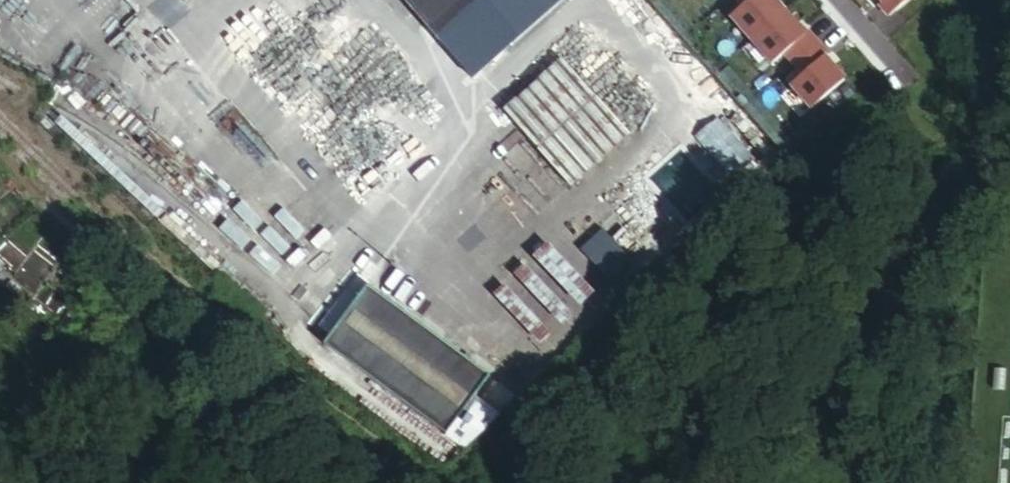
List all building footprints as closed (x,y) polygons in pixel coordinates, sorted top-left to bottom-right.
[(435,38),(479,0),(402,0),(435,38)] [(739,6),(727,16),(767,62),(779,51),(799,74),(787,84),(807,107),(840,79),(820,56),(823,53),(803,31),(800,33),(771,0),(734,0),(739,6)] [(877,1),(874,3),(884,14),(901,0),(877,0),(877,1)] [(501,113),(566,187),(622,137),(558,64),(501,113)] [(574,304),(593,287),(550,239),(493,291),(537,339),(575,305),(574,304)] [(371,285),(328,344),(446,431),(474,394),(490,372),(371,285)] [(446,431),(469,447),(502,414),(474,394),(446,431)]
